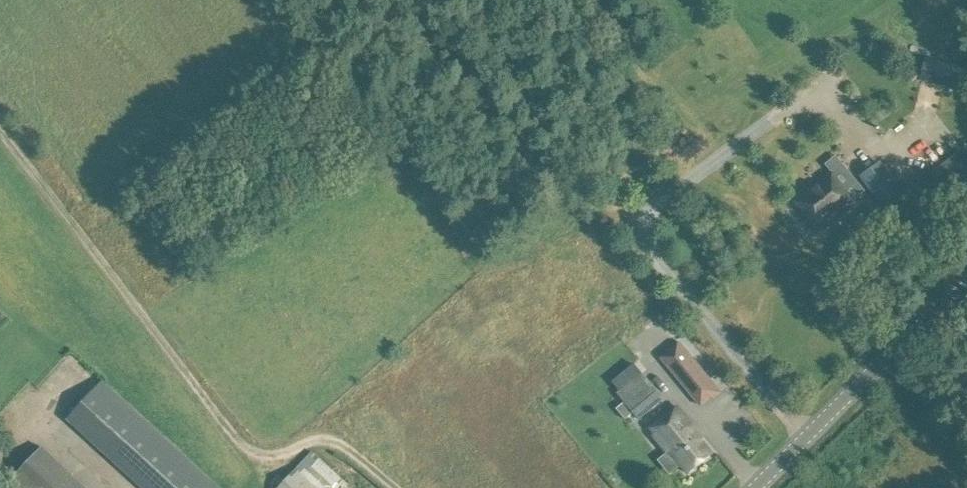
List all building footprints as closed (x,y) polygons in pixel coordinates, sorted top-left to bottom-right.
[(946,78),(945,85),(963,89),(965,70),(949,67),(927,61),(924,72),(946,78)] [(949,159),(906,193),(921,212),(966,176),(966,166),(957,153),(949,159)] [(880,164),(864,176),(887,209),(903,197),(880,164)] [(807,192),(806,189),(794,198),(819,231),(856,203),(833,173),(829,176),(829,175),(807,192)] [(680,342),(661,357),(701,405),(712,396),(713,398),(721,391),(680,342)] [(668,403),(643,372),(618,392),(627,403),(621,409),(634,426),(641,420),(643,423),(668,403)] [(67,419),(143,487),(221,487),(108,385),(102,380),(81,404),(73,412),(67,419)] [(709,469),(698,456),(699,454),(671,424),(646,447),(651,452),(648,454),(662,469),(665,467),(685,487),(688,487),(709,469)] [(41,446),(11,479),(21,487),(88,487),(41,446)] [(312,451),(278,487),(343,487),(347,484),(312,451)]
